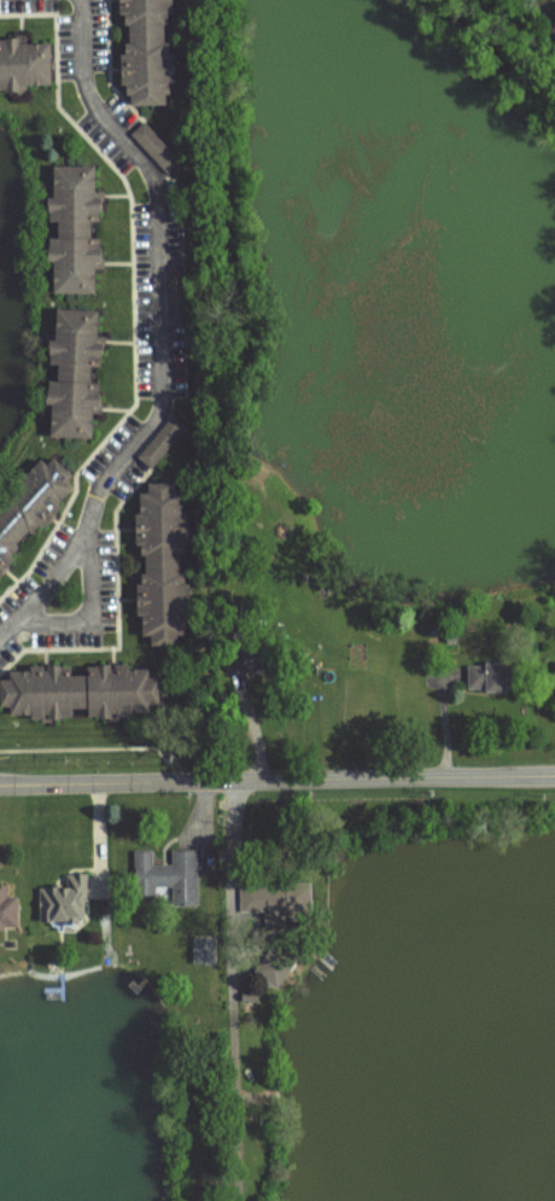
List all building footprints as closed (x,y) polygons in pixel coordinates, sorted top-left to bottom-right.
[(124,14),(123,0),(180,0),(180,10),(174,10),(174,22),(169,22),(169,37),(176,39),(175,49),(181,48),(182,81),(175,82),(175,92),(170,94),(169,104),(136,104),(136,94),(130,94),(129,84),(124,83),(124,51),(130,52),(128,41),(134,41),(134,25),(129,25),(128,14),(124,14)] [(49,41),(28,41),(28,36),(0,36),(0,84),(0,89),(31,88),(30,82),(51,83),(49,41)] [(166,171),(130,133),(147,121),(182,157),(166,171)] [(59,292),(60,262),(52,261),(52,238),(64,238),(63,220),(52,220),(52,196),(62,196),(60,163),(101,163),(101,185),(107,186),(107,212),(99,212),(99,234),(106,234),(106,263),(100,263),(100,292),(59,292)] [(58,435),(59,401),(52,401),(52,379),(60,379),(60,365),(51,365),(52,338),(63,338),(63,309),(103,310),(101,334),(110,334),(109,362),(97,362),(97,378),(109,379),(107,413),(95,413),(94,436),(58,435)] [(153,470),(138,454),(173,414),(189,426),(153,470)] [(5,505),(0,500),(25,466),(33,471),(43,457),(51,462),(58,455),(74,470),(68,478),(76,486),(40,530),(33,526),(19,543),(25,548),(0,576),(0,510),(5,505)] [(166,640),(165,626),(154,625),(157,606),(150,606),(148,575),(154,576),(154,564),(154,534),(148,532),(148,501),(154,501),(154,483),(164,483),(165,473),(189,472),(191,479),(198,479),(197,491),(203,490),(203,513),(199,513),(198,525),(203,524),(204,537),(199,536),(198,559),(205,559),(204,579),(198,579),(198,594),(197,606),(203,606),(201,618),(201,625),(193,626),(193,639),(166,640)] [(448,645),(445,639),(455,636),(456,642),(448,645)] [(485,692),(485,689),(466,689),(466,665),(484,665),(484,661),(507,661),(507,664),(525,664),(525,687),(504,687),(504,692),(485,692)] [(1,702),(1,680),(11,678),(11,669),(71,665),(71,674),(94,672),(95,664),(152,664),(152,674),(163,672),(164,700),(151,700),(151,712),(133,711),(134,718),(95,718),(94,709),(75,709),(75,716),(62,716),(51,716),(51,719),(34,719),(33,712),(1,712),(1,702)] [(138,896),(138,846),(159,847),(157,862),(173,862),(173,847),(203,847),(203,903),(173,902),(173,884),(156,884),(156,894),(138,896)] [(83,920),(36,921),(36,884),(65,884),(65,871),(87,871),(89,920),(83,920)] [(264,932),(264,913),(240,913),(240,886),(278,885),(278,879),(294,878),(294,882),(310,881),(311,917),(285,919),(285,932),(264,932)] [(21,928),(0,927),(0,886),(10,885),(8,897),(19,896),(21,928)] [(186,941),(186,931),(199,931),(199,941),(186,941)] [(214,937),(193,937),(193,963),(214,963),(214,937)] [(275,987),(253,972),(274,943),(296,960),(275,987)] [(243,1003),(241,995),(255,995),(255,1002),(243,1003)]
